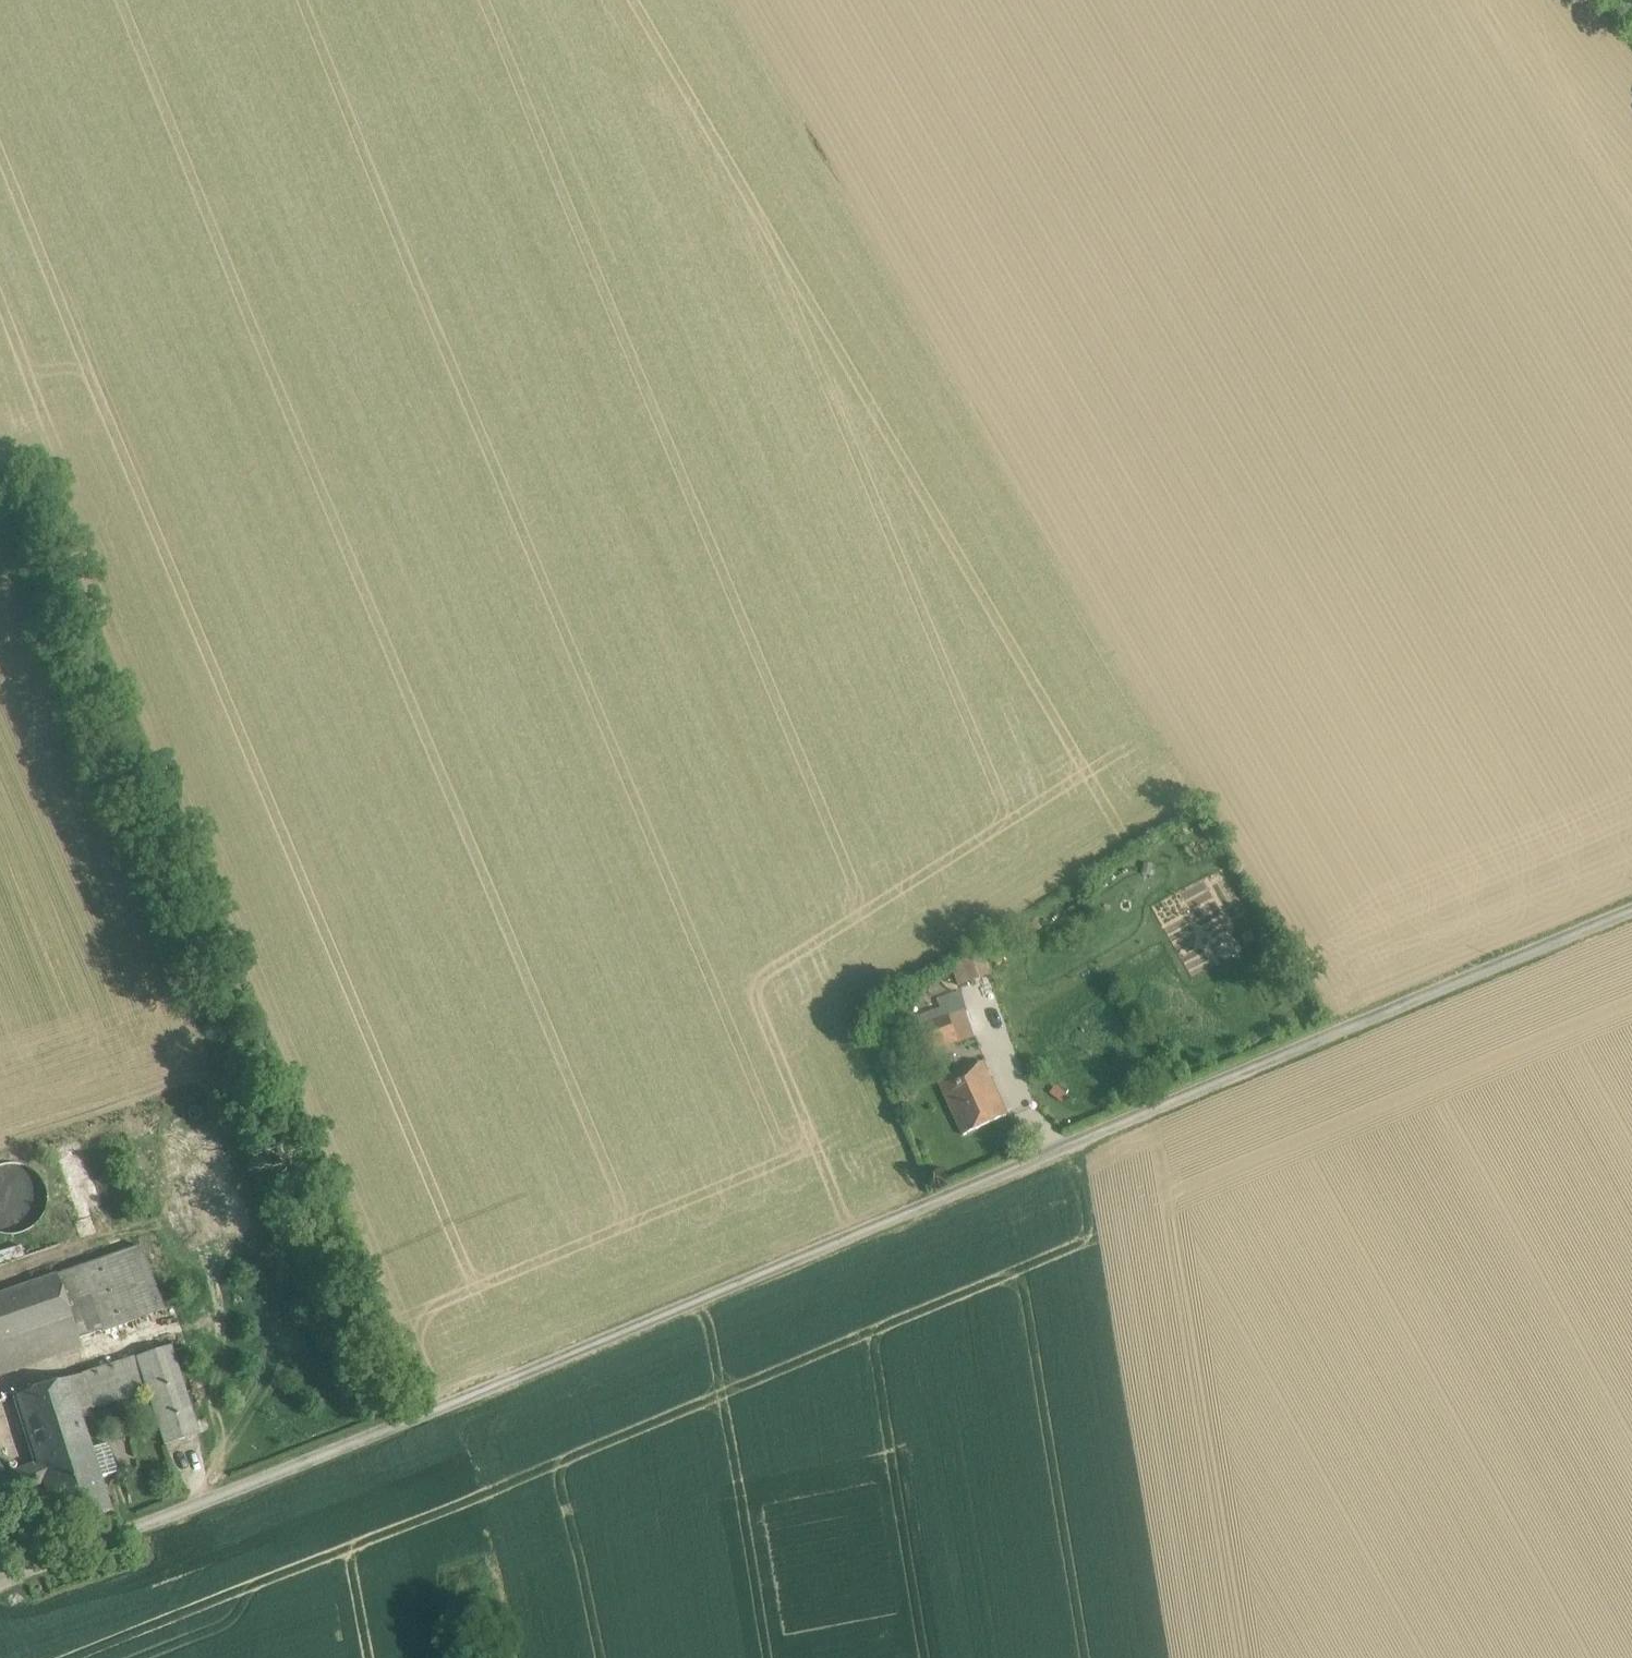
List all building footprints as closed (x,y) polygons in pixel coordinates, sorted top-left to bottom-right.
[(982,955),(953,965),(960,985),(989,975),(982,955)] [(943,1009),(947,1007),(963,1001),(960,992),(940,999),(943,1009)] [(966,1010),(963,1001),(947,1007),(949,1016),(950,1016),(966,1010)] [(943,1009),(918,1018),(928,1051),(957,1040),(950,1016),(949,1016),(947,1007),(943,1009)] [(975,1034),(966,1010),(950,1016),(957,1040),(975,1034)] [(983,1062),(940,1082),(948,1100),(965,1092),(971,1106),(998,1094),(983,1062)] [(998,1094),(971,1106),(965,1092),(948,1100),(964,1134),(1007,1115),(998,1094)] [(44,1199),(41,1185),(33,1174),(22,1166),(8,1164),(0,1166),(0,1232),(9,1234),(23,1231),(34,1223),(41,1212),(44,1199)] [(164,1309),(140,1245),(115,1254),(139,1318),(164,1309)] [(115,1254),(56,1275),(79,1340),(139,1318),(115,1254)] [(0,1294),(0,1375),(81,1347),(79,1340),(56,1275),(0,1294)] [(164,1329),(171,1346),(171,1347),(187,1342),(180,1324),(164,1329)] [(171,1346),(82,1376),(92,1408),(91,1408),(91,1409),(147,1392),(165,1445),(198,1434),(171,1347),(171,1346)] [(82,1376),(17,1396),(38,1462),(42,1475),(72,1465),(67,1451),(90,1445),(82,1418),(79,1412),(85,1410),(91,1408),(92,1408),(82,1376)] [(110,1442),(91,1448),(100,1476),(120,1470),(110,1442)] [(90,1445),(67,1451),(72,1465),(42,1475),(45,1483),(58,1526),(111,1510),(100,1476),(91,1448),(90,1445)] [(5,1476),(0,1465),(0,1495),(10,1490),(13,1496),(45,1483),(42,1475),(38,1462),(5,1476)]
